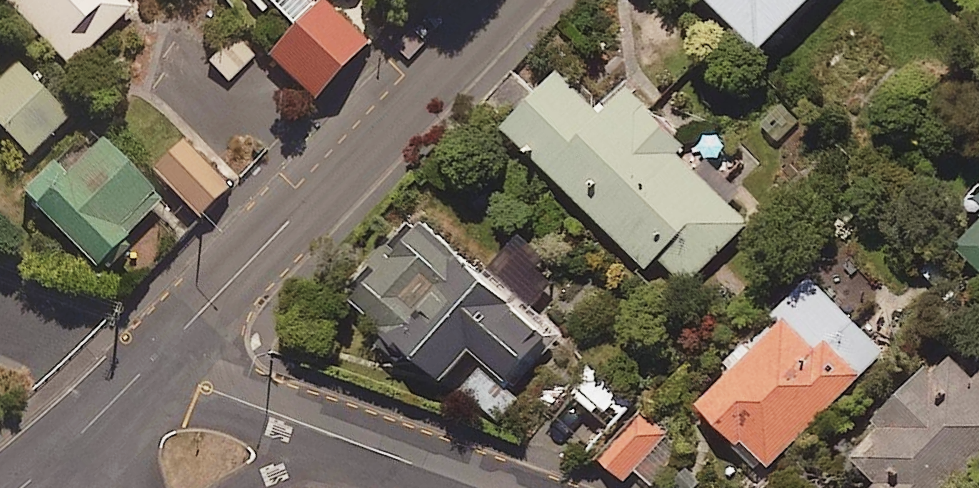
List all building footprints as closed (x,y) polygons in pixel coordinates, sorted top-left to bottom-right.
[(74,69),(134,9),(124,0),(5,0),(74,69)] [(758,59),(817,0),(699,0),(758,59)] [(374,53),(330,8),(272,65),(315,110),(337,89),(374,53)] [(20,69),(0,90),(0,126),(33,159),(72,121),(20,69)] [(746,229),(731,214),(744,200),(691,148),(684,155),(624,96),(600,121),(560,82),(506,136),(646,274),(656,263),(685,291),(746,229)] [(23,197),(107,279),(138,247),(132,241),(166,205),(103,144),(67,181),(52,166),(23,197)] [(231,191),(183,149),(157,178),(205,220),(231,191)] [(549,349),(414,220),(339,300),(438,394),(473,356),(510,391),(549,349)] [(954,253),(978,279),(978,228),(954,253)] [(882,358),(813,290),(694,411),(763,479),(882,358)] [(872,427),(880,435),(867,448),(888,469),(877,479),(886,487),(967,487),(978,476),(978,361),(970,353),(957,366),(944,353),(872,427)] [(631,408),(589,374),(569,399),(612,433),(631,408)] [(633,476),(647,487),(656,487),(684,454),(639,416),(596,468),(619,487),(624,487),(633,476)]
